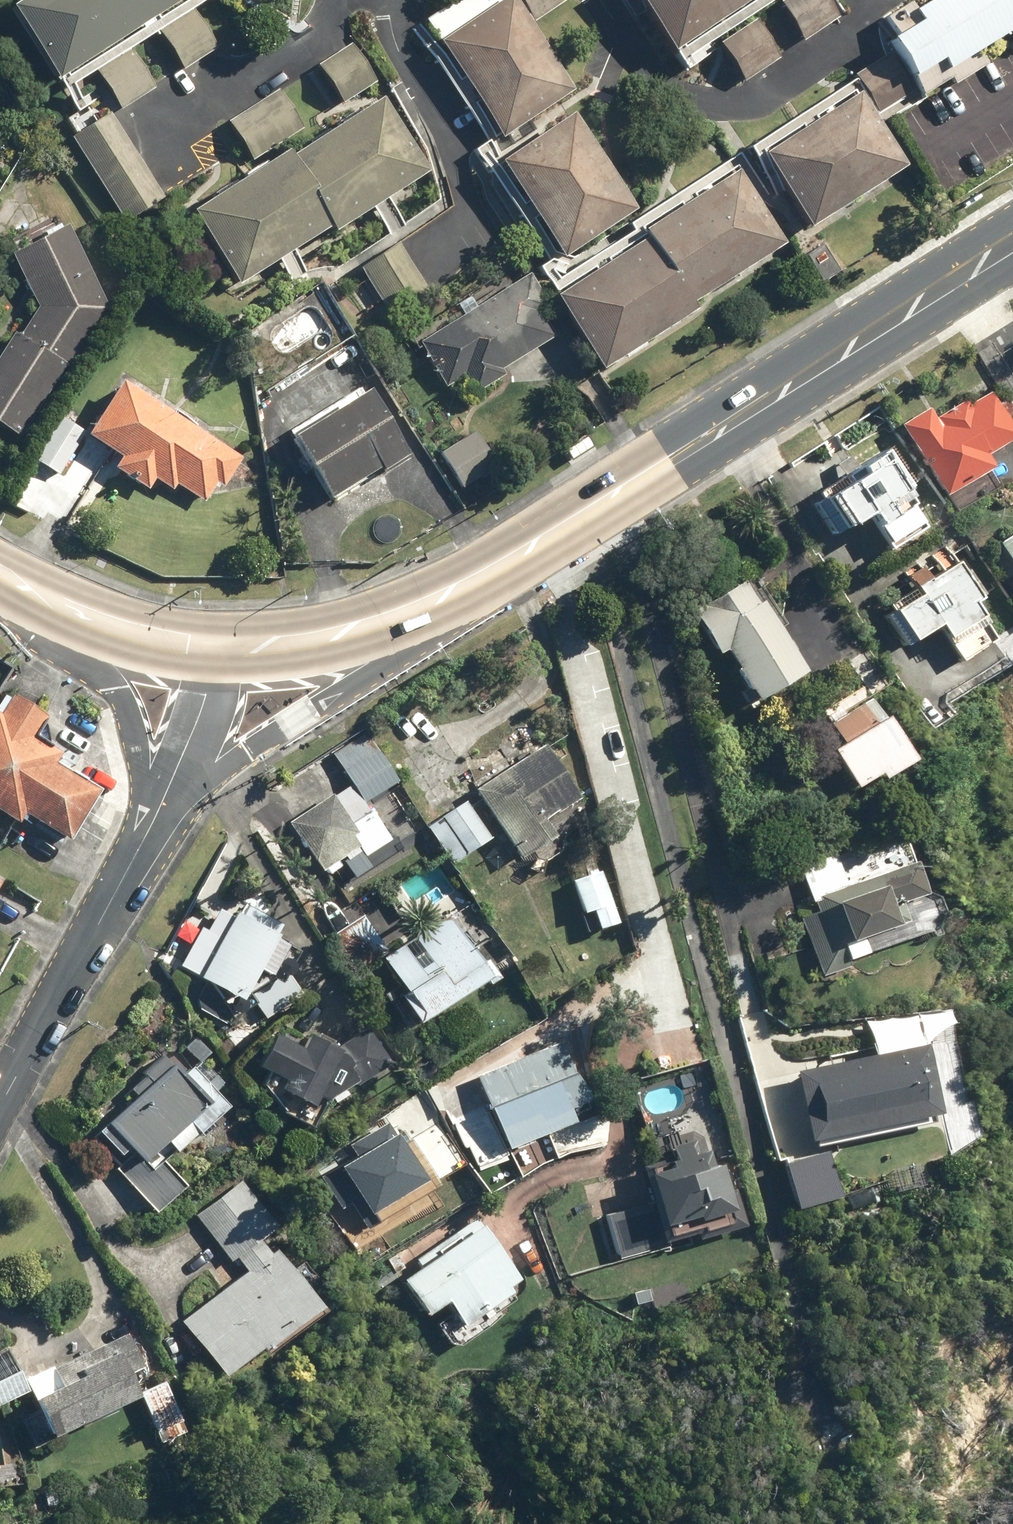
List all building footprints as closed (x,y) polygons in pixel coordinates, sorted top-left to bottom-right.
[(53,86),(187,0),(25,0),(6,12),(53,86)] [(429,47),(496,142),(571,90),(507,0),(496,0),(429,47)] [(666,51),(748,0),(633,0),(666,51)] [(776,5),(802,43),(837,19),(825,0),(783,0),(776,5)] [(919,11),(914,3),(891,17),(901,33),(890,39),(925,96),(955,78),(958,84),(991,64),(982,49),(1012,29),(1012,0),(937,0),(919,11)] [(195,14),(158,36),(181,74),(218,52),(195,14)] [(714,41),(741,83),(779,59),(751,17),(714,41)] [(348,37),(314,60),(342,103),(377,81),(348,37)] [(131,55),(99,76),(123,111),(155,90),(131,55)] [(280,90),(229,121),(251,158),(302,127),(280,90)] [(756,154),(804,229),(902,167),(855,92),(756,154)] [(256,166),(185,212),(233,286),(324,228),(328,234),(425,172),(377,97),(284,157),(280,151),(256,166)] [(163,198),(108,112),(68,137),(123,223),(163,198)] [(635,207),(570,112),(493,163),(558,259),(635,207)] [(549,298),(596,372),(618,358),(620,360),(640,348),(638,345),(692,311),(687,304),(779,246),(732,171),(635,231),(640,240),(549,298)] [(23,438),(102,301),(56,224),(4,255),(35,307),(19,335),(9,330),(0,346),(0,425),(23,438)] [(427,289),(393,242),(354,269),(388,316),(427,289)] [(520,283),(420,344),(446,386),(460,377),(474,400),(511,377),(504,366),(553,337),(520,283)] [(114,381),(81,431),(117,454),(107,470),(143,493),(153,477),(200,507),(214,485),(219,489),(238,460),(114,381)] [(375,478),(411,454),(362,383),(280,439),(324,503),(371,471),(375,478)] [(928,408),(895,428),(936,499),(940,496),(951,515),(1000,487),(983,456),(1012,439),(1012,433),(989,392),(966,405),(964,400),(950,408),(946,402),(930,411),(928,408)] [(81,426),(58,413),(32,459),(56,471),(81,426)] [(888,550),(921,529),(899,495),(907,490),(881,451),(840,477),(845,485),(812,506),(831,536),(865,514),(888,550)] [(993,542),(1012,574),(1012,530),(993,542)] [(958,664),(992,642),(968,605),(976,600),(944,549),(932,557),(941,572),(927,580),(919,568),(904,577),(916,596),(882,618),(901,648),(934,627),(958,664)] [(753,705),(803,675),(776,629),(782,625),(753,576),(689,614),(714,656),(721,652),(753,705)] [(891,682),(867,648),(844,665),(868,698),(891,682)] [(72,837),(104,786),(61,759),(64,755),(33,736),(48,712),(12,690),(0,708),(0,808),(19,819),(26,809),(72,837)] [(864,698),(825,724),(837,743),(825,751),(852,792),(872,778),(875,784),(907,763),(864,698)] [(581,797),(545,739),(466,789),(511,860),(552,834),(544,821),(581,797)] [(368,741),(336,761),(362,803),(394,783),(368,741)] [(337,866),(335,863),(343,858),(345,861),(357,853),(360,858),(388,839),(367,809),(363,812),(347,788),(329,801),(326,796),(286,824),(319,872),(321,870),(324,875),(337,866)] [(474,849),(489,840),(465,799),(417,827),(437,861),(442,858),(447,867),(464,857),(466,861),(478,854),(474,849)] [(794,913),(820,981),(848,970),(845,963),(866,955),(861,940),(905,923),(900,908),(926,898),(913,863),(845,888),(833,855),(796,869),(810,907),(794,913)] [(594,912),(598,928),(617,922),(603,871),(574,879),(585,915),(594,912)] [(182,973),(231,1004),(251,973),(263,981),(285,947),(232,914),(229,919),(219,913),(182,973)] [(377,994),(403,1033),(486,979),(443,913),(377,956),(394,983),(377,994)] [(948,1152),(983,1145),(973,1096),(961,1098),(943,1009),(860,1026),(867,1058),(789,1073),(805,1150),(942,1123),(948,1152)] [(349,1088),(384,1070),(378,1058),(364,1065),(361,1060),(346,1069),(335,1054),(302,1036),(295,1048),(274,1036),(258,1065),(281,1078),(274,1092),(305,1109),(313,1094),(317,1102),(348,1085),(349,1088)] [(451,1123),(462,1150),(497,1136),(503,1151),(589,1116),(559,1042),(473,1077),(480,1094),(466,1099),(472,1114),(451,1123)] [(163,1163),(172,1155),(224,1105),(189,1068),(181,1076),(160,1054),(139,1074),(143,1077),(127,1091),(133,1097),(95,1133),(118,1158),(108,1167),(154,1216),(186,1186),(163,1163)] [(355,1199),(372,1228),(444,1186),(438,1177),(464,1162),(424,1094),(369,1127),(373,1133),(352,1145),(359,1156),(325,1176),(343,1206),(355,1199)] [(694,1240),(745,1224),(735,1193),(724,1196),(711,1153),(698,1157),(693,1141),(666,1149),(671,1166),(642,1175),(664,1244),(693,1235),(694,1240)] [(826,1151),(776,1162),(786,1210),(837,1199),(826,1151)] [(277,1226),(240,1179),(192,1216),(229,1263),(277,1226)] [(445,1303),(465,1333),(515,1299),(509,1289),(520,1281),(478,1218),(416,1260),(421,1267),(400,1281),(425,1317),(445,1303)] [(257,1242),(234,1260),(242,1272),(177,1322),(219,1378),(256,1350),(262,1358),(319,1315),(270,1251),(266,1254),(257,1242)] [(27,1402),(43,1439),(133,1399),(130,1395),(137,1392),(130,1375),(140,1371),(124,1335),(22,1380),(31,1400),(27,1402)] [(2,1348),(0,1348),(0,1402),(22,1393),(2,1348)] [(179,1424),(182,1423),(163,1381),(135,1393),(158,1446),(184,1434),(179,1424)]
